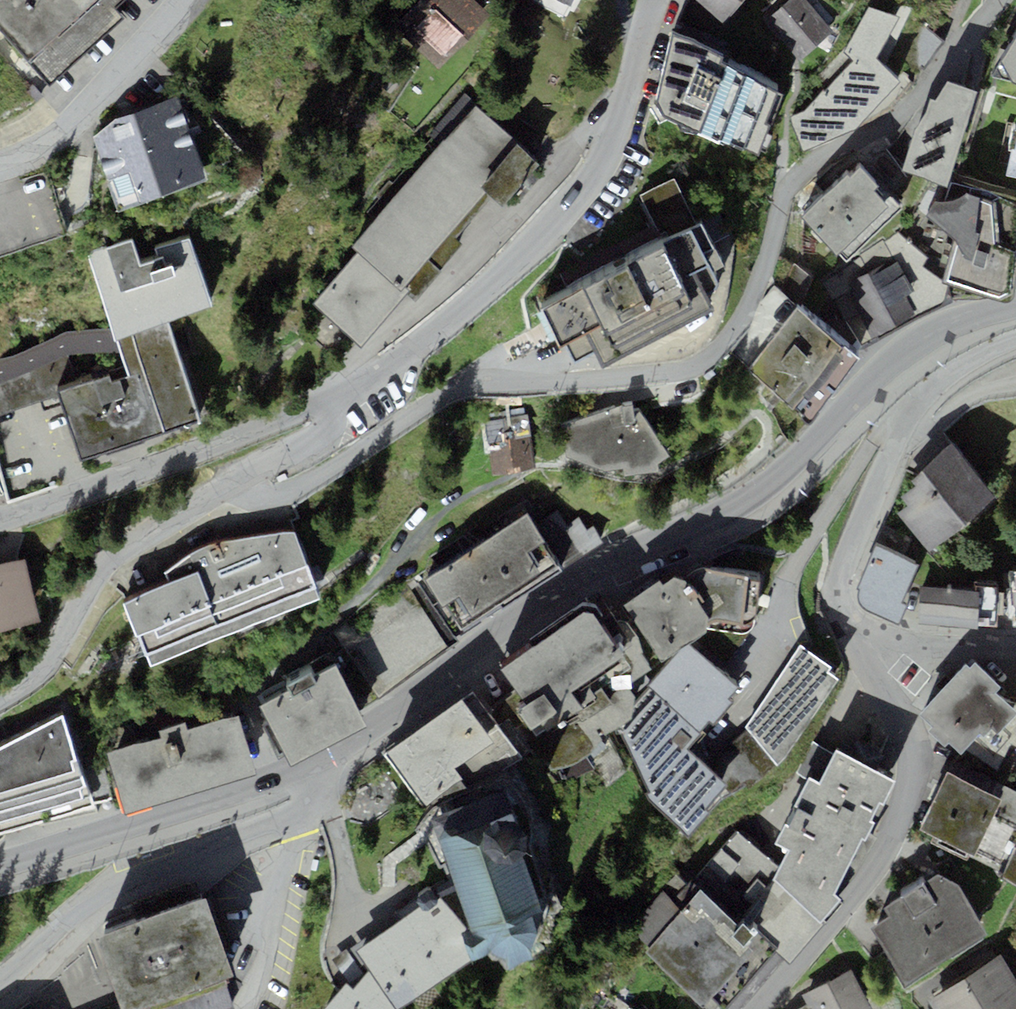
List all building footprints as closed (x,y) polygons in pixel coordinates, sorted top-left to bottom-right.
[(47,82),(118,18),(109,8),(119,0),(0,0),(0,30),(47,82)] [(411,29),(404,36),(440,69),(494,11),(482,0),(405,0),(394,13),(406,24),(411,29)] [(579,0),(531,0),(566,15),(570,6),(575,8),(579,0)] [(741,0),(698,0),(723,21),(741,0)] [(833,31),(806,0),(789,0),(766,20),(764,22),(779,39),(780,37),(800,60),(833,31)] [(790,116),(803,151),(856,129),(900,79),(877,57),(901,15),(869,8),(843,53),(853,62),(827,90),(823,88),(804,110),(790,116)] [(721,56),(672,32),(656,102),(662,115),(737,146),(738,143),(760,152),(783,95),(717,60),(721,56)] [(1015,82),(1015,36),(1001,62),(1013,81),(1015,82)] [(973,93),(948,83),(936,101),(931,99),(914,132),(902,170),(944,184),(973,93)] [(208,177),(177,95),(116,118),(94,137),(117,211),(147,200),(208,177)] [(540,162),(475,109),(446,140),(444,138),(352,248),(359,253),(314,302),(363,346),(406,294),(413,300),(464,245),(456,237),(491,198),(501,206),(540,162)] [(1007,174),(1015,176),(1015,130),(1007,174)] [(848,174),(802,217),(837,255),(840,252),(847,259),(902,208),(863,166),(851,177),(848,174)] [(665,245),(541,309),(561,347),(567,343),(576,361),(596,351),(604,365),(715,308),(706,292),(719,285),(711,270),(723,263),(701,222),(697,224),(673,179),(640,196),(665,245)] [(951,181),(943,200),(935,198),(925,215),(955,238),(956,246),(945,283),(976,294),(1001,295),(1006,294),(1012,290),(1015,235),(1015,204),(989,189),(951,181)] [(133,236),(86,252),(113,328),(118,340),(168,323),(211,307),(188,238),(152,248),(158,259),(141,266),(133,236)] [(914,289),(898,261),(891,265),(888,259),(848,282),(852,290),(848,293),(876,342),(920,318),(906,293),(914,289)] [(798,307),(747,369),(810,420),(861,358),(798,307)] [(200,419),(168,323),(118,340),(121,350),(129,374),(111,381),(109,373),(78,384),(58,391),(60,396),(81,459),(200,419)] [(0,383),(67,354),(71,353),(121,350),(118,340),(113,328),(66,332),(28,349),(0,359),(0,383)] [(67,354),(0,383),(0,414),(60,396),(58,391),(78,384),(67,354)] [(669,455),(640,409),(634,409),(633,404),(621,404),(561,425),(568,456),(604,469),(623,466),(624,475),(660,470),(660,461),(669,455)] [(486,421),(490,445),(531,438),(527,414),(486,421)] [(490,445),(495,474),(536,467),(531,438),(490,445)] [(995,496),(951,444),(911,478),(916,484),(901,497),(908,504),(897,513),(929,551),(995,496)] [(503,607),(603,542),(593,526),(586,531),(578,518),(567,525),(556,509),(534,523),(527,513),(419,583),(454,635),(501,604),(503,607)] [(147,656),(150,665),(318,597),(312,587),(317,585),(294,530),(217,541),(187,556),(165,572),(169,583),(124,601),(144,657),(147,656)] [(919,565),(875,543),(857,587),(856,594),(858,603),(865,610),(899,622),(908,605),(902,603),(919,565)] [(41,620),(26,557),(0,563),(0,630),(41,620)] [(659,579),(624,602),(664,665),(687,641),(708,628),(739,632),(743,632),(749,630),(753,627),(755,621),(760,573),(711,565),(711,568),(704,567),(693,569),(683,578),(673,576),(662,583),(659,579)] [(997,584),(975,582),(975,590),(920,586),(918,624),(994,629),(997,584)] [(582,610),(502,667),(518,690),(499,703),(542,768),(549,771),(565,769),(580,762),(593,752),(607,735),(619,725),(633,717),(633,703),(635,696),(628,685),(651,668),(638,646),(634,649),(610,613),(599,621),(593,612),(582,610)] [(739,685),(687,641),(648,686),(650,688),(700,731),(710,722),(713,724),(734,700),(729,696),(739,685)] [(800,645),(746,728),(748,730),(778,765),(788,755),(807,728),(838,681),(826,672),(830,667),(800,645)] [(970,658),(919,715),(930,725),(926,730),(946,748),(951,742),(963,753),(966,749),(998,771),(1015,774),(1015,704),(1006,702),(994,693),(1001,686),(970,658)] [(291,764),(366,725),(336,666),(314,677),(311,671),(285,684),(288,690),(260,704),(291,764)] [(687,747),(700,731),(650,688),(633,703),(633,717),(619,725),(651,792),(646,796),(688,834),(710,810),(704,805),(725,785),(714,773),(687,747)] [(522,759),(472,690),(386,752),(428,809),(498,779),(522,759)] [(125,812),(256,772),(238,712),(188,727),(186,721),(158,730),(160,736),(107,753),(125,812)] [(94,804),(64,714),(0,746),(0,833),(94,804)] [(748,791),(778,765),(748,730),(712,761),(720,768),(714,773),(725,785),(735,795),(744,786),(748,791)] [(884,755),(855,743),(850,756),(836,749),(820,782),(809,777),(794,804),(798,806),(786,829),(784,826),(776,842),(789,849),(779,868),(774,879),(823,923),(842,901),(833,894),(863,835),(867,837),(874,822),(870,820),(879,801),(883,803),(895,779),(876,771),(884,755)] [(954,760),(920,828),(937,837),(934,842),(967,858),(969,855),(1005,873),(1002,878),(1015,885),(1015,792),(954,760)] [(503,792),(431,818),(452,877),(471,928),(461,932),(474,956),(489,953),(493,960),(503,959),(505,968),(532,957),(529,950),(538,932),(534,915),(541,912),(523,856),(526,850),(526,833),(522,826),(513,820),(503,792)] [(823,923),(774,879),(779,868),(737,831),(687,884),(677,874),(623,929),(692,995),(688,999),(699,1008),(720,1008),(775,950),(789,964),(823,923)] [(872,928),(905,983),(987,934),(956,880),(939,874),(925,883),(923,880),(900,893),(902,896),(885,909),(889,916),(872,928)] [(418,893),(417,900),(420,905),(355,950),(352,944),(331,960),(346,983),(322,1008),(397,1008),(474,956),(461,932),(436,887),(435,883),(418,893)] [(97,934),(122,1008),(140,1008),(224,978),(232,975),(205,897),(97,934)] [(983,1008),(1015,1008),(1015,980),(1002,956),(964,978),(983,1008)] [(853,969),(803,995),(808,1004),(810,1008),(873,1008),(853,969)] [(224,978),(140,1008),(234,1008),(224,978)] [(964,978),(928,999),(934,1008),(983,1008),(964,978)]
